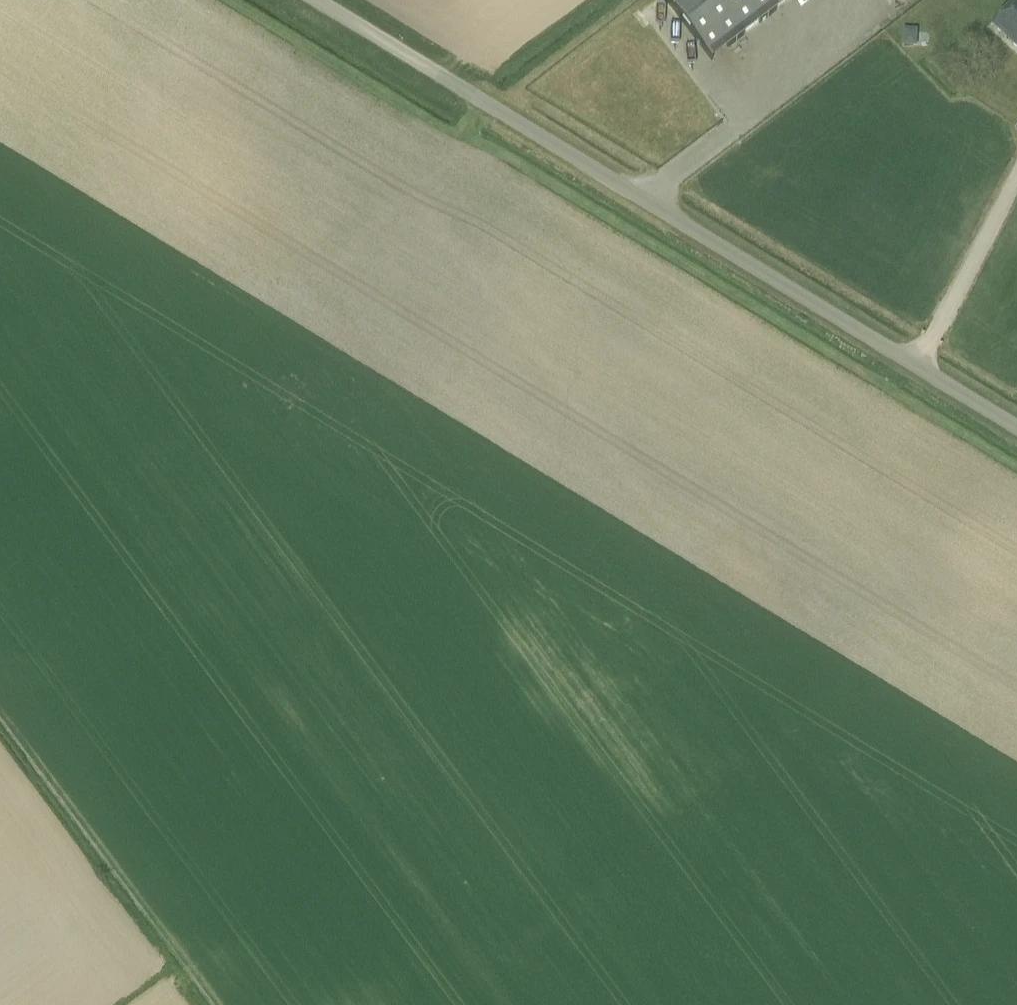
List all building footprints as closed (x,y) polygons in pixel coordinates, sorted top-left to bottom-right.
[(789,0),(665,0),(711,60),(789,0)] [(995,26),(1016,47),(1016,4),(995,26)] [(904,31),(903,47),(910,48),(913,45),(913,34),(910,31),(904,31)]
